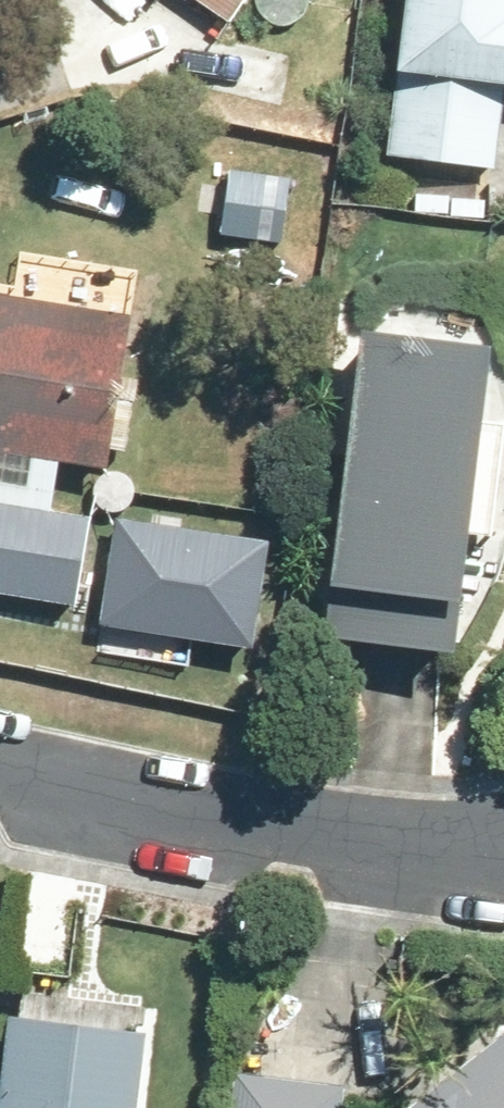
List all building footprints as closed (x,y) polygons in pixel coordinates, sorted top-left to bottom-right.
[(232,12),(240,0),(213,0),(232,12)] [(390,152),(499,165),(503,123),(503,0),(410,0),(390,152)] [(108,459),(110,442),(129,445),(137,391),(151,395),(158,355),(127,350),(133,311),(0,291),(0,442),(108,459)] [(503,329),(372,314),(335,625),(463,640),(476,524),(502,527),(503,507),(503,416),(493,415),(503,329)] [(88,540),(92,513),(53,507),(0,499),(0,588),(79,599),(83,569),(88,540)] [(88,540),(83,569),(128,576),(134,546),(88,540)] [(152,1027),(14,1010),(2,1107),(142,1107),(152,1027)] [(409,1107),(503,1107),(503,1034),(409,1107)] [(233,1107),(343,1107),(346,1087),(237,1074),(233,1107)]
